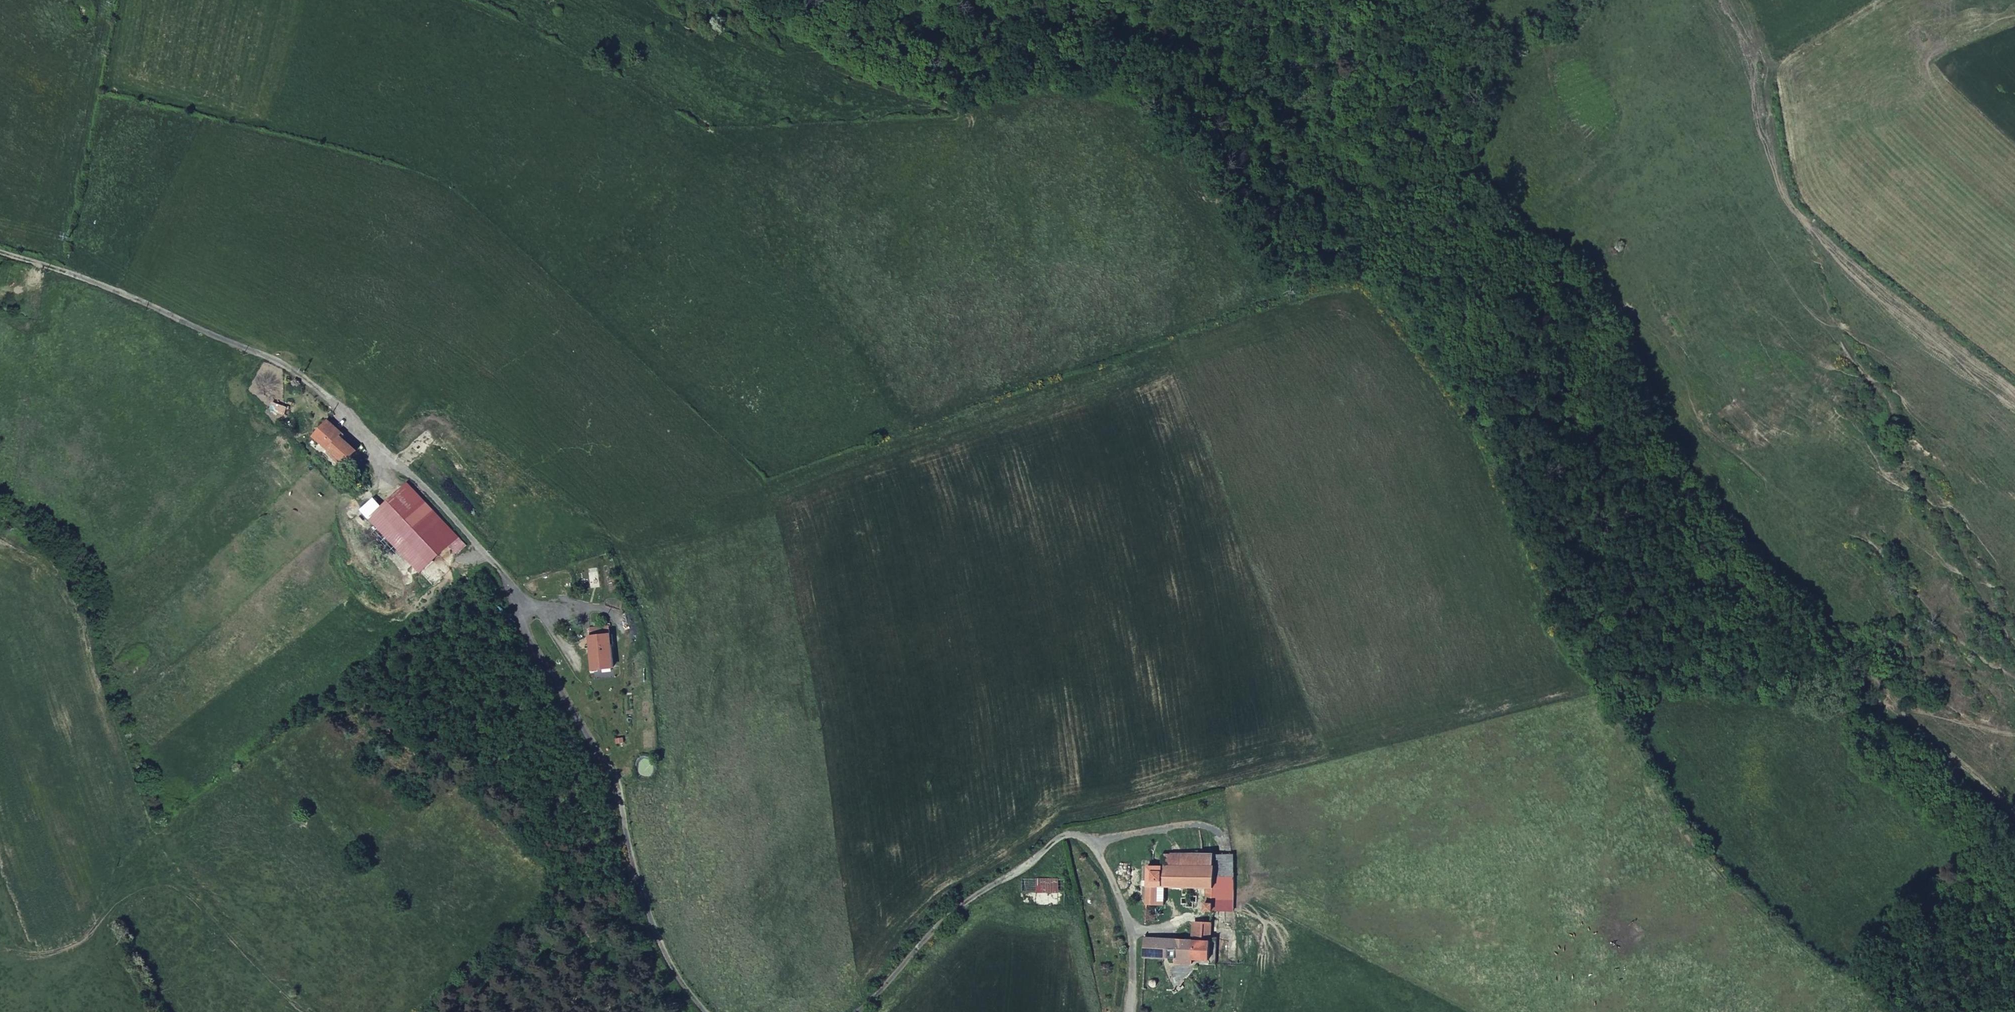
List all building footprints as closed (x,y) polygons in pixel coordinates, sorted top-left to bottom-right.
[(344,433),(328,420),(314,436),(345,462),(356,450),(341,437),(344,433)] [(420,577),(459,541),(408,486),(381,511),(369,523),(420,577)] [(360,513),(369,523),(381,511),(373,502),(360,513)] [(610,635),(591,637),(594,670),(613,668),(610,635)] [(1212,865),(1212,854),(1163,854),(1163,865),(1212,865)] [(1220,890),(1220,905),(1233,905),(1233,854),(1212,854),(1212,865),(1212,888),(1212,890),(1220,890)] [(1147,866),(1147,906),(1164,906),(1164,888),(1170,888),(1184,888),(1184,912),(1192,912),(1192,888),(1212,888),(1212,865),(1163,865),(1147,866)] [(1065,880),(1035,880),(1036,892),(1065,892),(1065,880)] [(1194,938),(1146,937),(1145,959),(1208,961),(1209,942),(1216,943),(1217,932),(1214,932),(1214,919),(1208,919),(1208,924),(1204,924),(1203,939),(1194,938)] [(1208,924),(1208,919),(1196,919),(1196,927),(1194,927),(1194,938),(1203,939),(1204,924),(1208,924)]
